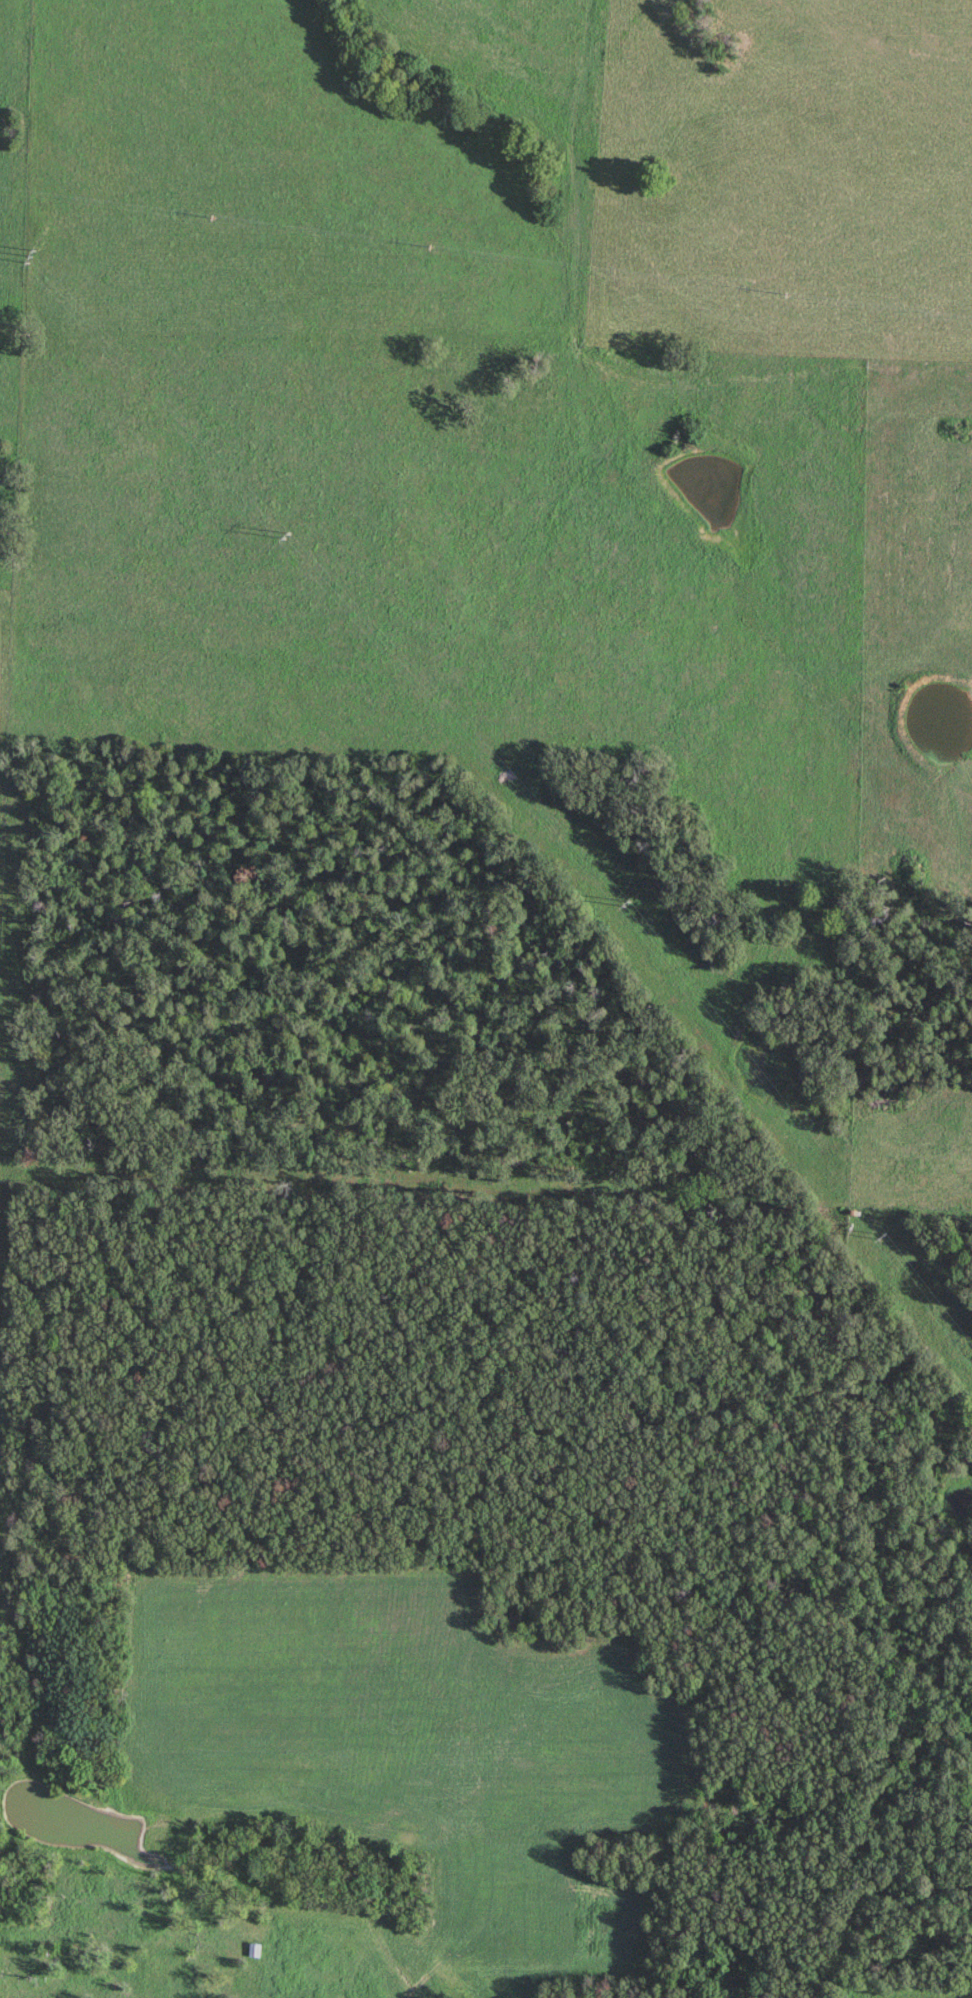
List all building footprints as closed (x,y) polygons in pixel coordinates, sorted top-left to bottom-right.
[(261,1944),(251,1944),(251,1956),(261,1956),(261,1944)]
